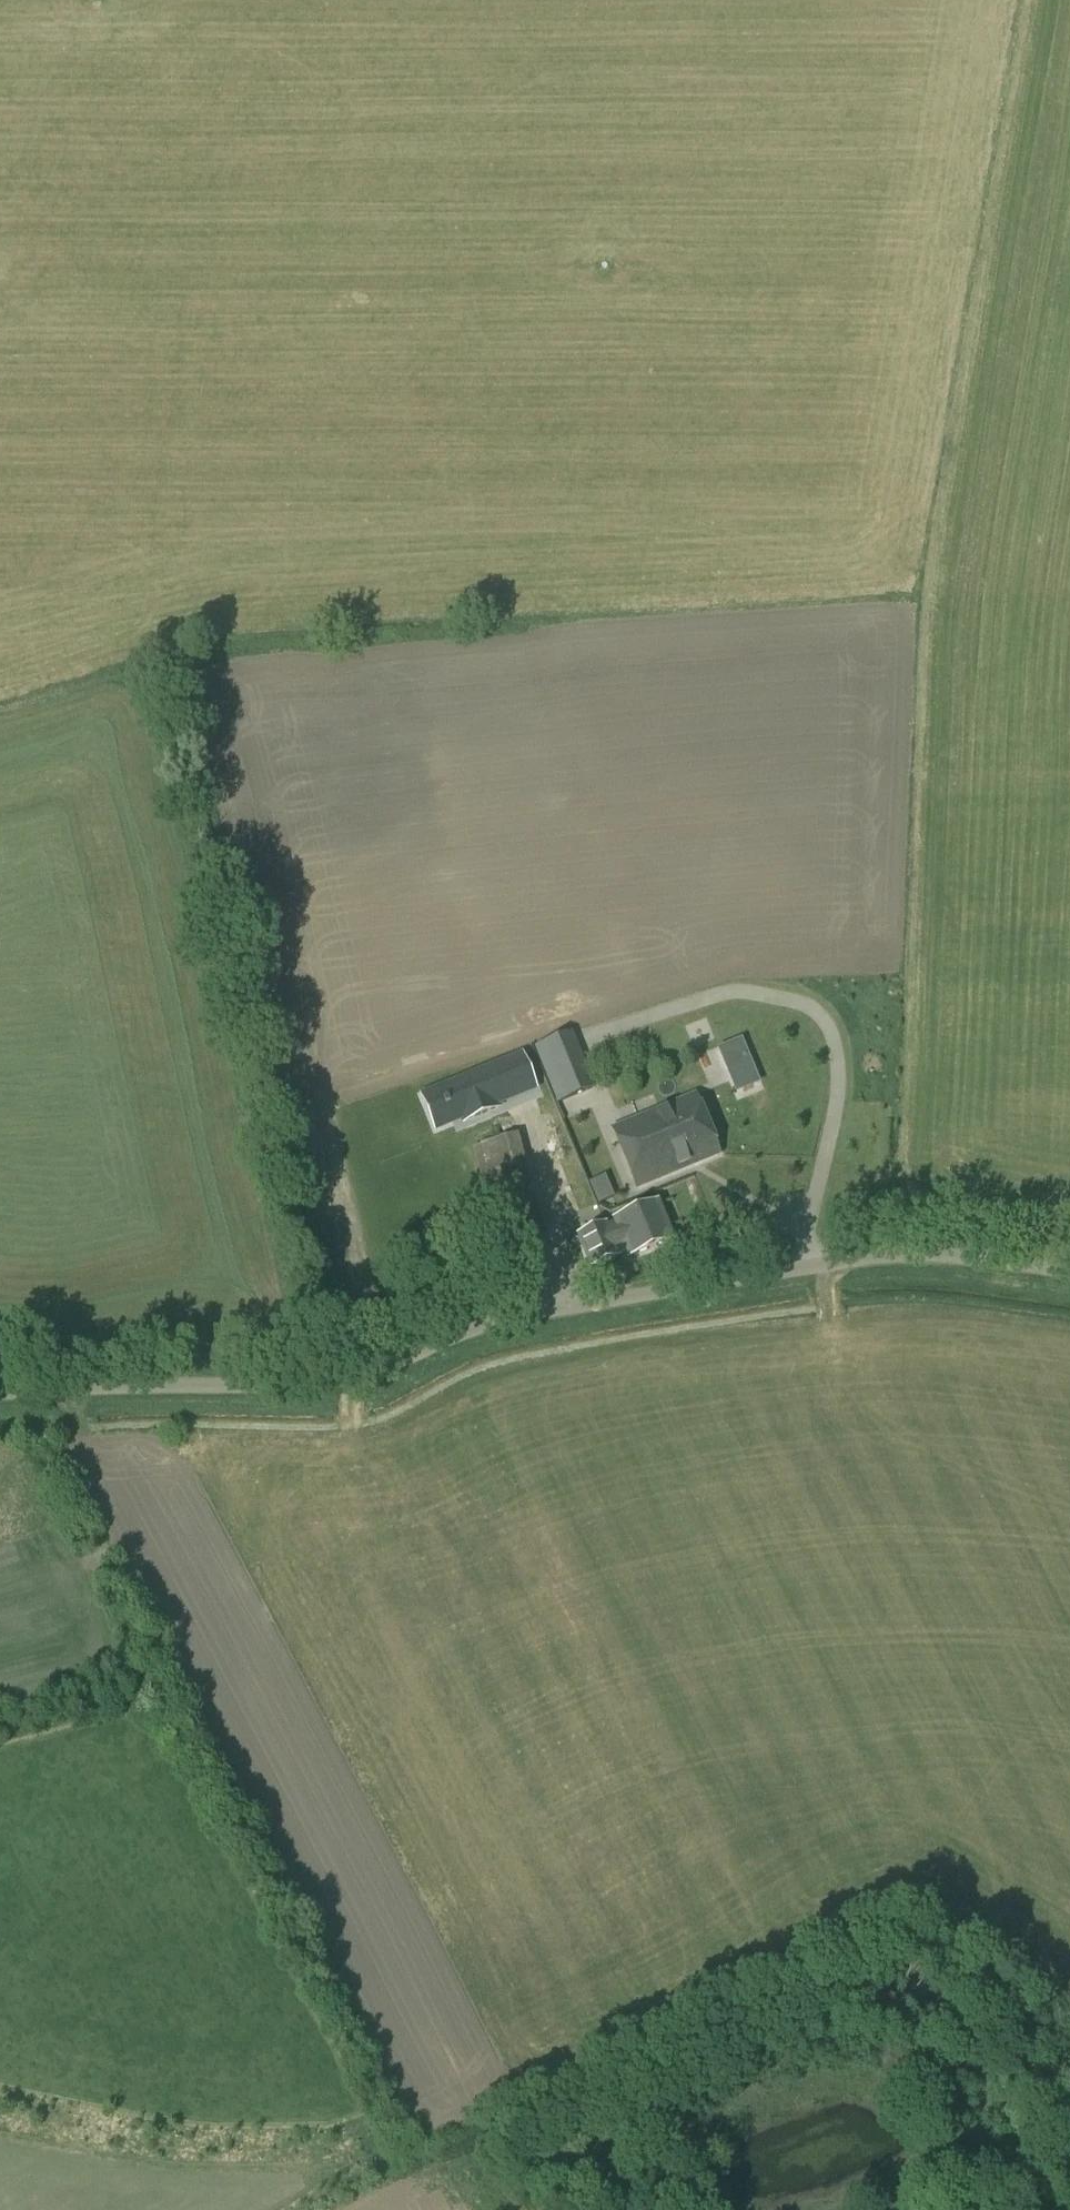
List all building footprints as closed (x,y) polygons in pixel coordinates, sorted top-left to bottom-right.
[(557,1106),(594,1089),(572,1033),(534,1049),(557,1106)] [(741,1038),(716,1048),(735,1095),(760,1084),(741,1038)] [(497,1068),(440,1084),(449,1118),(459,1115),(460,1119),(497,1110),(496,1105),(506,1103),(497,1068)] [(636,1188),(718,1154),(694,1097),(613,1131),(636,1188)] [(669,1241),(654,1205),(614,1221),(615,1223),(606,1227),(605,1225),(578,1236),(591,1267),(618,1256),(617,1253),(626,1249),(629,1257),(669,1241)]
